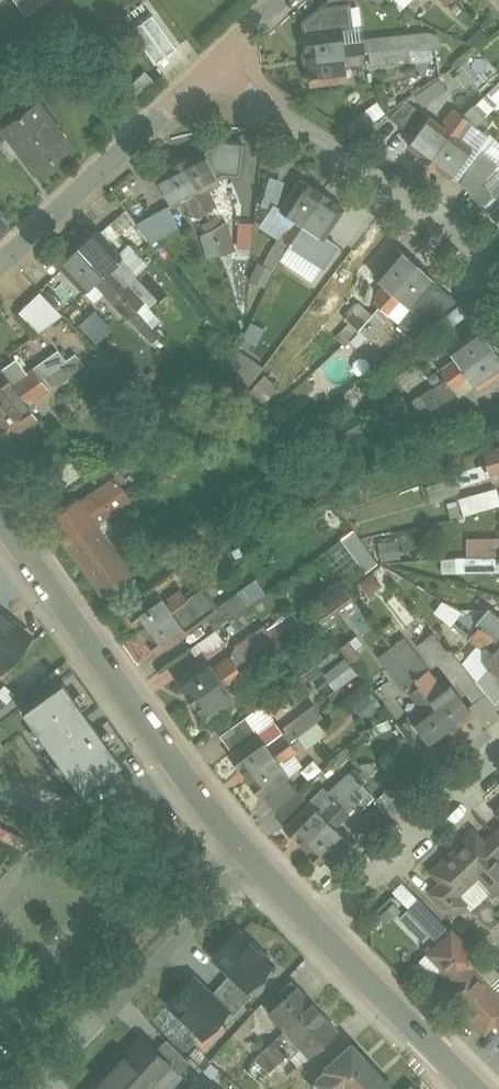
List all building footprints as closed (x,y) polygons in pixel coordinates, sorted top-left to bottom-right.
[(27,12),(43,0),(18,0),(27,12)] [(349,2),(320,6),(304,19),(306,31),(304,31),(308,47),(310,57),(364,50),(363,37),(343,40),(341,28),(352,26),(349,2)] [(173,44),(151,12),(131,26),(153,58),(173,44)] [(419,32),(363,37),(364,50),(370,49),(421,46),(419,32)] [(421,46),(370,49),(372,63),(432,56),(431,46),(421,46)] [(364,50),(310,57),(311,64),(310,64),(313,81),(348,76),(345,59),(350,58),(350,63),(366,61),(364,50)] [(433,106),(430,103),(445,82),(428,70),(395,117),(415,131),(433,106)] [(21,111),(54,157),(73,143),(72,142),(71,142),(56,121),(57,120),(56,119),(53,121),(38,100),(39,99),(38,98),(21,111)] [(445,125),(430,114),(409,143),(422,152),(421,153),(429,159),(463,113),(454,106),(444,119),(448,122),(445,125)] [(54,157),(21,111),(2,124),(3,126),(4,125),(19,146),(19,147),(19,148),(22,146),(37,167),(36,168),(37,169),(54,157)] [(463,113),(429,159),(436,165),(437,164),(450,173),(471,145),(456,134),(459,130),(462,133),(472,120),(463,113)] [(222,139),(203,148),(203,147),(187,155),(187,154),(179,159),(206,209),(216,204),(208,190),(205,191),(203,187),(220,178),(218,175),(224,172),(240,174),(244,141),(222,139)] [(479,145),(456,177),(472,191),(498,162),(479,145)] [(179,159),(172,162),(173,164),(157,172),(174,203),(190,194),(192,198),(188,200),(196,215),(206,209),(179,159)] [(316,187),(301,178),(281,206),(296,217),(294,220),(292,219),(283,232),(292,238),(323,190),(316,186),(316,187)] [(323,190),(292,238),(300,244),(309,230),(307,229),(309,225),(325,235),(344,206),(329,196),(330,194),(323,190)] [(169,204),(138,221),(152,240),(179,225),(169,204)] [(218,215),(205,222),(208,229),(212,227),(222,222),(218,215)] [(222,222),(212,227),(221,252),(235,248),(227,219),(222,222)] [(253,220),(240,219),(237,243),(250,244),(253,220)] [(221,252),(212,227),(208,229),(202,232),(210,256),(221,252)] [(122,253),(98,228),(85,240),(84,239),(78,245),(137,307),(145,299),(114,267),(112,269),(109,266),(122,253)] [(285,248),(276,241),(260,261),(268,267),(268,280),(281,286),(292,262),(280,255),(285,248)] [(137,307),(78,245),(73,250),(73,251),(61,263),(84,288),(98,276),(101,279),(98,281),(129,314),(137,307)] [(398,246),(375,272),(388,283),(385,287),(382,284),(372,297),(380,304),(417,261),(412,257),(411,257),(398,246)] [(424,267),(417,261),(380,304),(389,311),(399,299),(397,297),(400,294),(413,305),(435,279),(423,268),(424,267)] [(40,286),(18,307),(40,329),(62,308),(40,286)] [(359,300),(346,316),(351,320),(338,336),(344,343),(357,326),(372,311),(359,300)] [(372,311),(357,326),(367,335),(389,311),(380,304),(372,311)] [(98,340),(114,323),(94,305),(79,322),(98,340)] [(478,325),(449,345),(458,358),(455,361),(453,359),(440,367),(447,377),(493,344),(489,338),(488,339),(478,325)] [(71,342),(52,356),(51,354),(35,365),(42,376),(43,377),(52,370),(51,369),(74,353),(75,354),(77,352),(71,342)] [(447,377),(453,386),(454,386),(467,377),(465,375),(469,372),(479,387),(498,372),(498,355),(497,352),(498,351),(493,344),(447,377)] [(74,353),(51,369),(52,370),(59,380),(82,364),(75,354),(74,353)] [(0,371),(0,406),(42,376),(35,365),(17,378),(20,382),(16,385),(5,368),(0,371)] [(266,373),(251,388),(264,401),(279,386),(266,373)] [(0,406),(0,429),(5,437),(37,414),(25,397),(29,395),(32,398),(49,385),(43,377),(42,376),(0,406)] [(447,377),(427,389),(436,403),(456,390),(454,386),(453,386),(447,377)] [(483,449),(486,460),(498,457),(498,445),(483,449)] [(486,460),(489,471),(498,468),(498,457),(486,460)] [(453,471),(427,482),(433,497),(458,486),(454,477),(463,474),(465,478),(478,472),(474,461),(453,470),(453,471)] [(79,496),(50,516),(68,541),(68,540),(69,541),(97,521),(129,497),(117,480),(118,480),(117,477),(115,478),(114,476),(82,500),(79,496)] [(462,511),(498,501),(498,491),(497,482),(457,493),(462,511)] [(350,526),(340,511),(330,518),(341,533),(350,526)] [(97,521),(69,541),(86,566),(97,558),(95,554),(112,542),(97,521)] [(353,525),(327,544),(352,578),(378,559),(353,525)] [(399,553),(395,535),(378,539),(382,557),(399,553)] [(481,537),(481,555),(498,554),(498,536),(481,537)] [(481,537),(469,537),(469,555),(479,555),(481,555),(481,537)] [(132,571),(112,542),(95,554),(97,558),(86,566),(104,591),(132,571)] [(479,555),(479,569),(498,569),(498,554),(481,555),(479,555)] [(188,596),(143,628),(148,635),(147,635),(157,649),(186,629),(186,628),(206,614),(219,606),(218,604),(203,584),(188,596)] [(156,587),(127,608),(137,622),(138,621),(143,628),(188,596),(181,587),(168,596),(171,599),(167,602),(156,587)] [(238,590),(218,604),(219,606),(206,614),(216,627),(248,603),(238,590)] [(488,606),(477,619),(498,638),(498,616),(488,606)] [(477,619),(463,608),(454,619),(470,633),(480,622),(477,619)] [(6,613),(0,620),(0,665),(4,668),(31,634),(6,613)] [(265,622),(236,642),(245,656),(263,643),(262,642),(273,634),(265,622)] [(480,622),(470,633),(484,645),(487,641),(491,645),(494,642),(497,645),(498,642),(498,638),(480,622)] [(204,649),(224,640),(218,627),(198,636),(204,649)] [(448,647),(434,630),(419,642),(435,662),(439,659),(456,680),(470,669),(452,647),(450,646),(448,647)] [(497,645),(485,659),(498,671),(498,642),(497,645)] [(205,655),(177,675),(188,689),(186,690),(191,696),(237,664),(231,654),(218,664),(220,666),(215,669),(205,655)] [(344,655),(324,670),(335,685),(355,670),(344,655)] [(237,664),(191,696),(195,703),(197,702),(206,716),(234,696),(224,681),(228,678),(230,681),(243,672),(237,664)] [(487,690),(470,669),(456,680),(457,680),(458,679),(474,699),(468,704),(469,704),(487,690)] [(468,704),(452,682),(451,682),(452,683),(438,693),(435,690),(437,688),(428,676),(419,682),(453,727),(460,722),(459,722),(474,711),(469,704),(468,704)] [(62,678),(21,707),(79,789),(121,760),(62,678)] [(453,727),(419,682),(410,689),(419,702),(422,700),(425,703),(411,714),(432,742),(446,731),(447,732),(453,727)] [(362,712),(380,702),(372,689),(354,699),(362,712)] [(316,702),(291,720),(299,733),(319,718),(324,714),(316,702)] [(319,718),(299,733),(308,744),(328,730),(319,718)] [(259,731),(231,751),(241,766),(242,766),(246,772),(290,739),(285,731),(271,740),(273,743),(269,745),(259,731)] [(290,739),(246,772),(251,778),(251,779),(261,793),(263,791),(286,774),(289,772),(278,758),(282,755),(283,757),(296,748),(290,739)] [(372,773),(360,761),(349,771),(361,784),(372,773)] [(361,784),(349,771),(338,780),(329,790),(324,785),(309,799),(321,812),(324,808),(323,807),(334,795),(342,803),(361,784)] [(286,774),(263,791),(274,805),(297,788),(286,774)] [(402,801),(386,785),(373,798),(389,814),(402,801)] [(309,799),(284,824),(297,836),(297,835),(303,841),(342,803),(334,795),(323,807),(324,808),(321,812),(309,799)] [(342,803),(303,841),(309,847),(308,848),(320,860),(345,836),(331,822),(335,819),(337,821),(349,810),(342,803)] [(495,829),(485,839),(475,828),(453,848),(477,874),(478,873),(494,890),(498,886),(498,833),(495,829)] [(477,874),(453,848),(431,868),(441,879),(430,889),(452,914),(466,901),(457,892),(477,874)] [(443,921),(417,895),(408,904),(408,905),(433,930),(443,921)] [(408,905),(400,913),(424,939),(433,930),(408,905)] [(245,987),(271,958),(237,926),(211,954),(245,987)] [(466,942),(450,927),(427,950),(453,976),(443,987),(464,1009),(465,1008),(490,983),(491,982),(472,964),(481,955),(467,941),(466,942)] [(190,974),(168,998),(201,1028),(223,1004),(190,974)] [(297,983),(292,978),(279,990),(281,992),(276,997),(275,996),(267,1003),(267,1004),(270,1008),(297,983)] [(270,1008),(269,1010),(285,1027),(302,1012),(300,1010),(313,999),(298,983),(270,1008)] [(490,983),(465,1008),(485,1029),(494,1020),(498,1024),(498,992),(490,983)] [(313,999),(300,1010),(302,1012),(285,1027),(302,1045),(309,1053),(338,1027),(313,999)] [(276,1036),(263,1047),(276,1062),(287,1051),(289,1053),(290,1052),(292,1054),(302,1045),(285,1027),(276,1036)] [(132,1048),(131,1047),(112,1066),(137,1088),(142,1088),(169,1061),(169,1060),(156,1048),(143,1036),(132,1048)] [(190,1059),(167,1036),(156,1048),(169,1060),(169,1061),(179,1071),(190,1059)] [(375,1067),(352,1042),(325,1065),(327,1067),(317,1076),(328,1088),(343,1088),(345,1087),(347,1088),(352,1088),(375,1067)] [(112,1066),(94,1085),(96,1086),(93,1088),(137,1088),(112,1066)] [(183,1088),(213,1088),(220,1081),(204,1066),(183,1088)] [(352,1088),(395,1088),(375,1067),(352,1088)] [(412,1081),(403,1088),(420,1088),(412,1081)]
